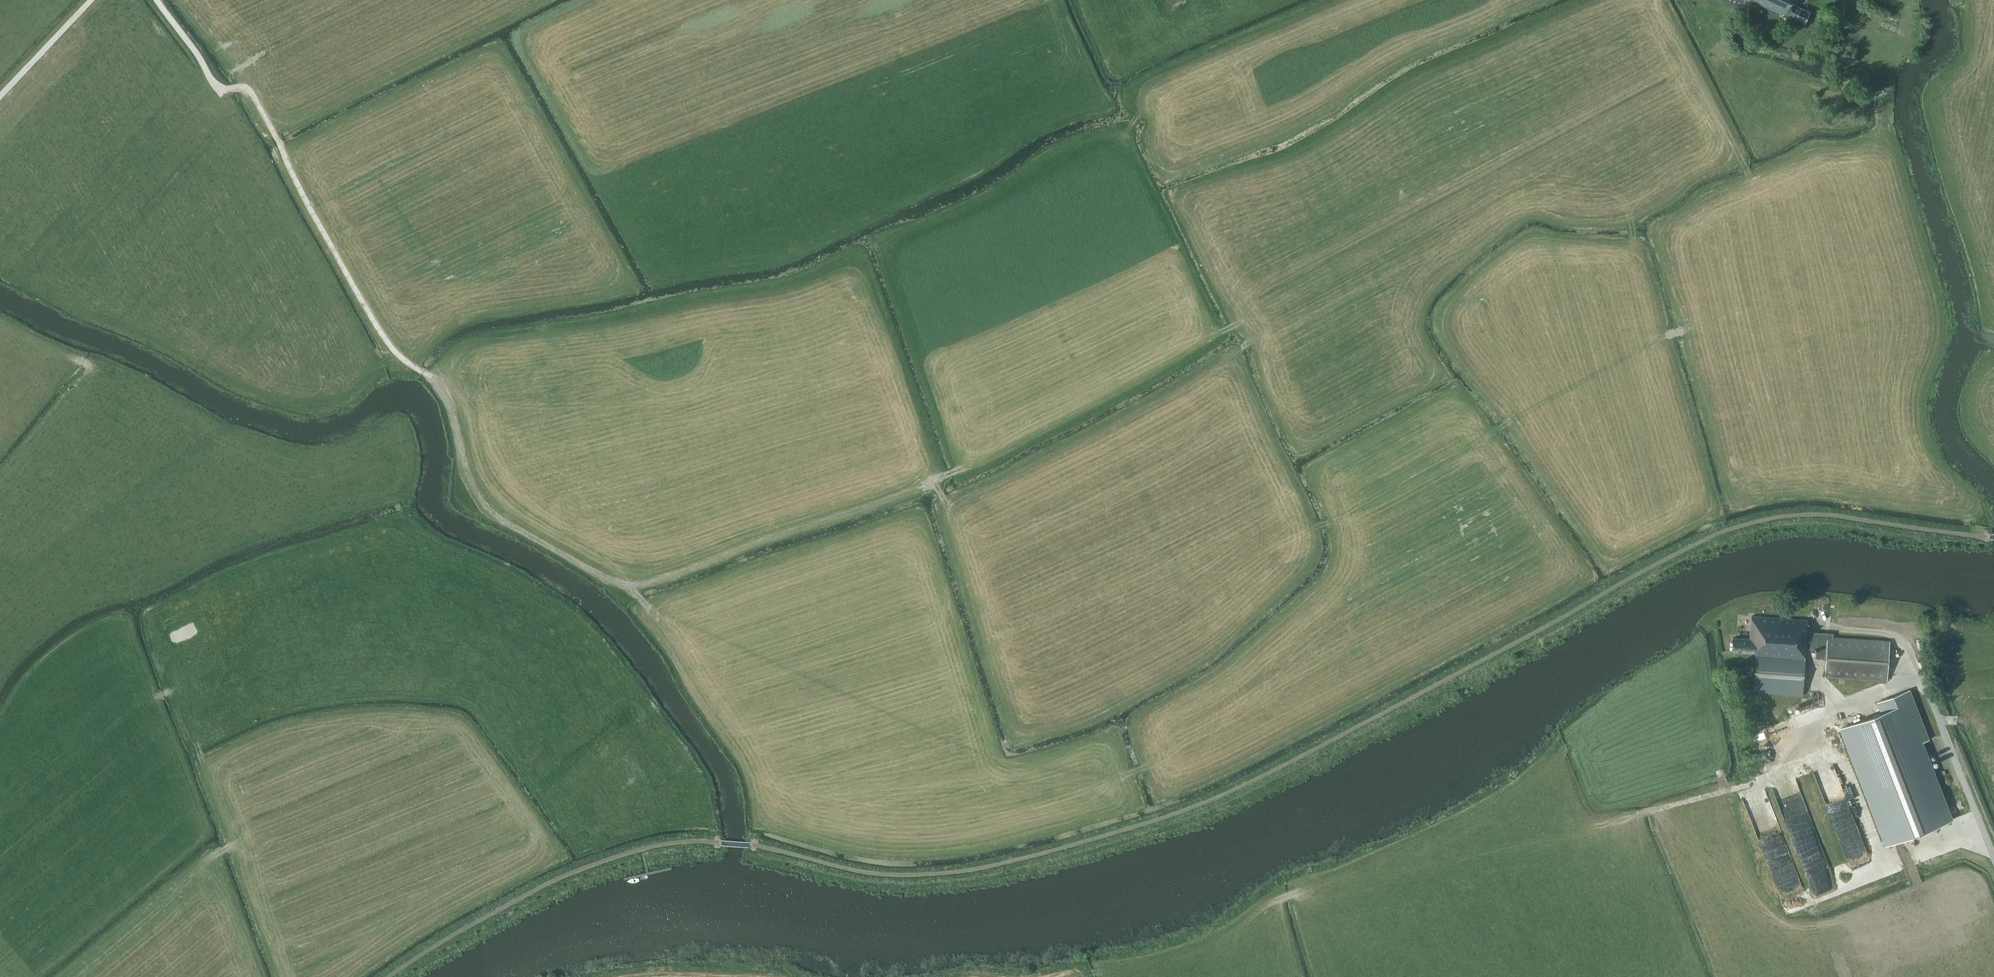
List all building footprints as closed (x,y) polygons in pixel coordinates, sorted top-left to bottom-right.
[(1740,10),(1740,8),(1748,11),(1752,2),(1782,16),(1783,14),(1804,24),(1809,12),(1797,6),(1799,0),(1717,0),(1740,10)] [(1808,620),(1753,616),(1751,638),(1734,637),(1733,652),(1755,653),(1753,692),(1803,695),(1806,647),(1816,648),(1816,658),(1826,658),(1825,675),(1888,680),(1890,639),(1827,636),(1827,632),(1808,630),(1808,620)] [(1881,711),(1842,726),(1887,843),(1950,819),(1920,741),(1929,738),(1910,688),(1877,701),(1881,711)] [(1835,828),(1847,863),(1867,856),(1855,821),(1835,828)] [(1800,855),(1809,888),(1832,882),(1823,849),(1800,855)]
